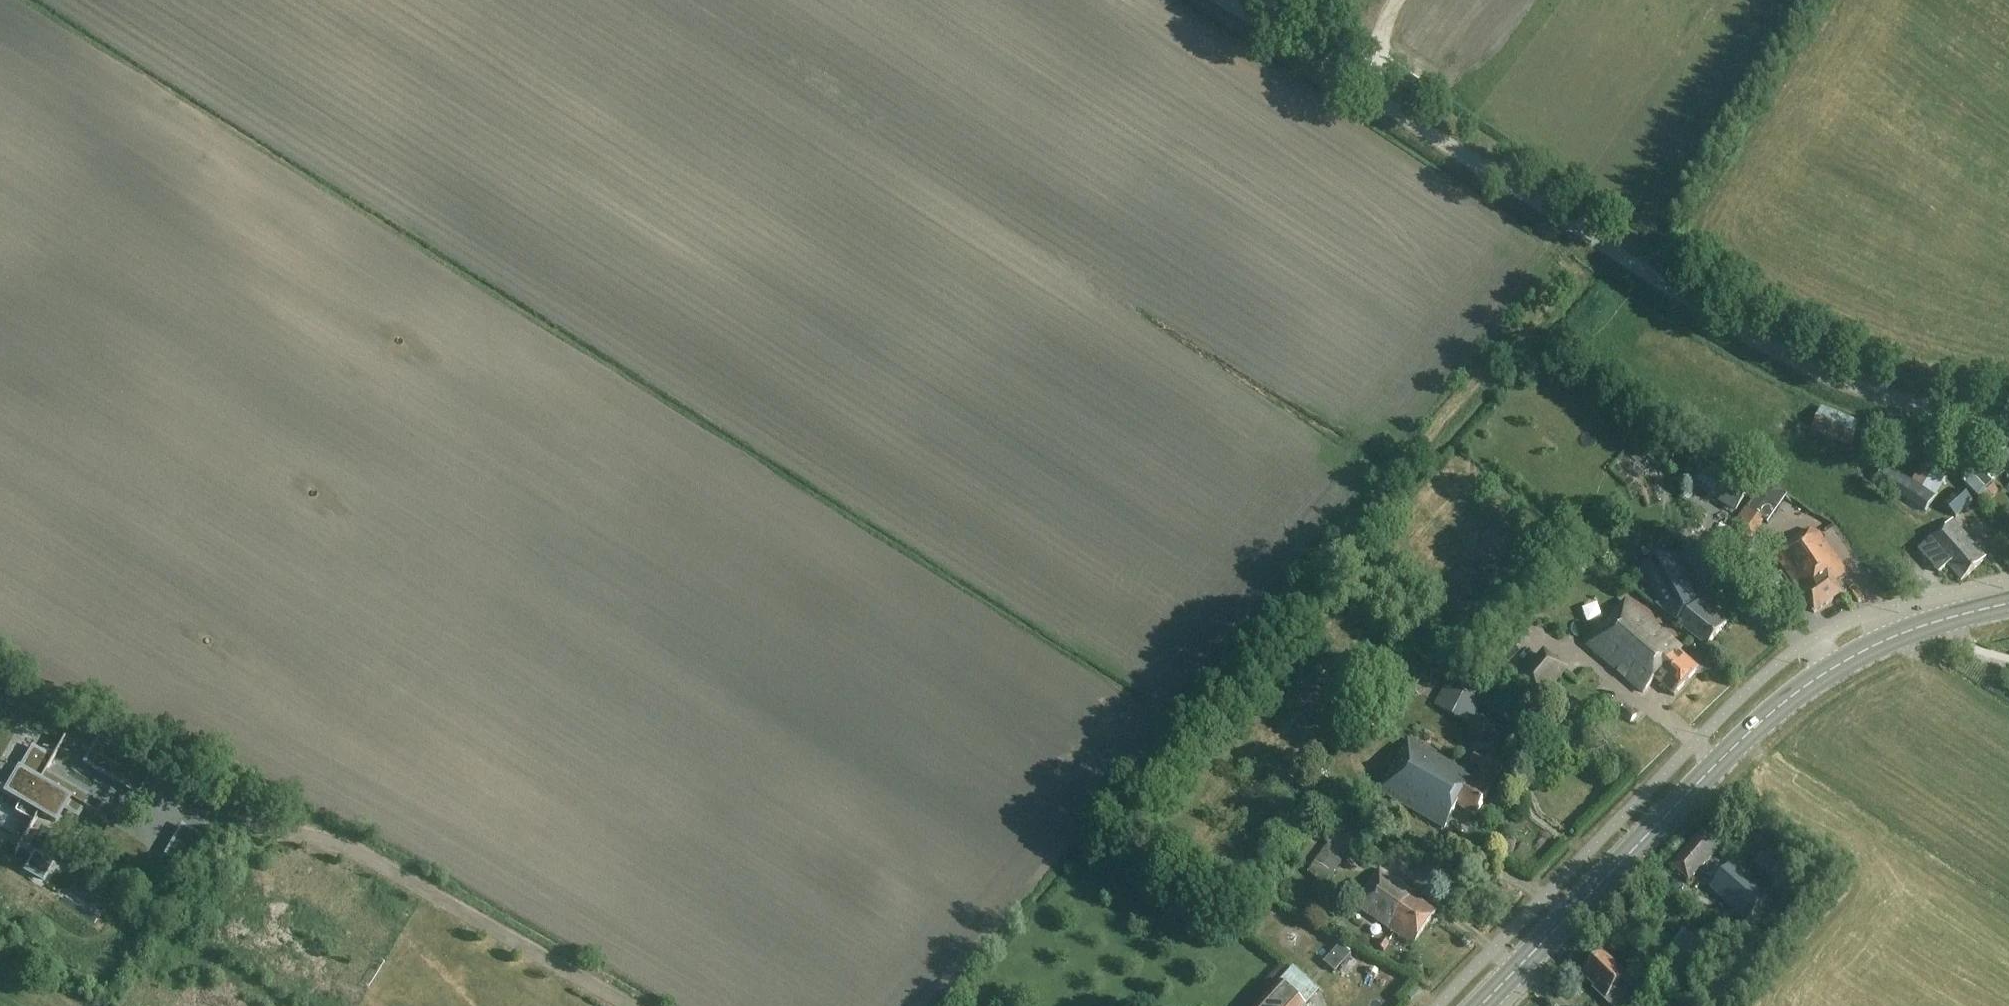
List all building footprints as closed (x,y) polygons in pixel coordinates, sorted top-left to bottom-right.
[(1811,433),(1849,448),(1859,422),(1820,408),(1811,433)] [(2008,480),(2008,454),(2004,453),(1995,461),(2008,480)] [(1747,492),(1690,456),(1677,475),(1736,511),(1747,492)] [(1910,483),(1883,463),(1873,478),(1923,515),(1946,484),(1922,467),(1910,483)] [(1978,472),(1963,484),(1977,500),(1993,488),(1978,472)] [(1775,510),(1802,521),(1814,490),(1788,479),(1775,510)] [(1971,503),(1960,491),(1943,506),(1955,518),(1971,503)] [(1745,509),(1718,549),(1736,562),(1764,522),(1745,509)] [(1946,566),(1960,582),(1985,559),(1952,522),(1919,552),(1938,573),(1946,566)] [(1772,556),(1793,585),(1833,557),(1820,536),(1809,531),(1772,556)] [(1793,585),(1813,616),(1841,595),(1833,585),(1845,576),(1833,557),(1793,585)] [(1625,603),(1587,647),(1643,695),(1655,681),(1673,697),(1696,670),(1678,654),(1681,651),(1625,603)] [(1697,606),(1680,627),(1709,650),(1729,624),(1711,609),(1708,614),(1697,606)] [(1563,674),(1562,673),(1565,670),(1545,654),(1526,676),(1519,672),(1514,677),(1526,688),(1525,690),(1543,701),(1563,674)] [(1448,682),(1433,706),(1470,727),(1484,701),(1448,682)] [(45,752),(59,761),(66,750),(52,742),(45,752)] [(1408,742),(1378,794),(1441,830),(1454,806),(1477,818),(1503,768),(1488,760),(1487,761),(1476,754),(1470,764),(1482,771),(1476,781),(1408,742)] [(87,765),(113,780),(125,759),(99,744),(87,765)] [(85,799),(44,775),(50,764),(33,754),(8,795),(26,805),(22,812),(36,820),(39,814),(55,823),(68,800),(81,808),(85,799)] [(185,869),(202,841),(182,830),(166,858),(185,869)] [(1306,874),(1324,887),(1355,844),(1337,831),(1306,874)] [(1671,867),(1689,883),(1720,847),(1702,832),(1671,867)] [(51,866),(35,856),(27,871),(43,881),(51,866)] [(1769,899),(1732,865),(1711,889),(1748,922),(1769,899)] [(1354,908),(1387,930),(1412,947),(1435,913),(1410,896),(1412,893),(1379,871),(1354,908)] [(1583,976),(1595,987),(1593,990),(1610,1005),(1616,1005),(1633,989),(1624,981),(1627,978),(1603,955),(1583,976)] [(1280,983),(1258,1005),(1305,1005),(1280,983)]
